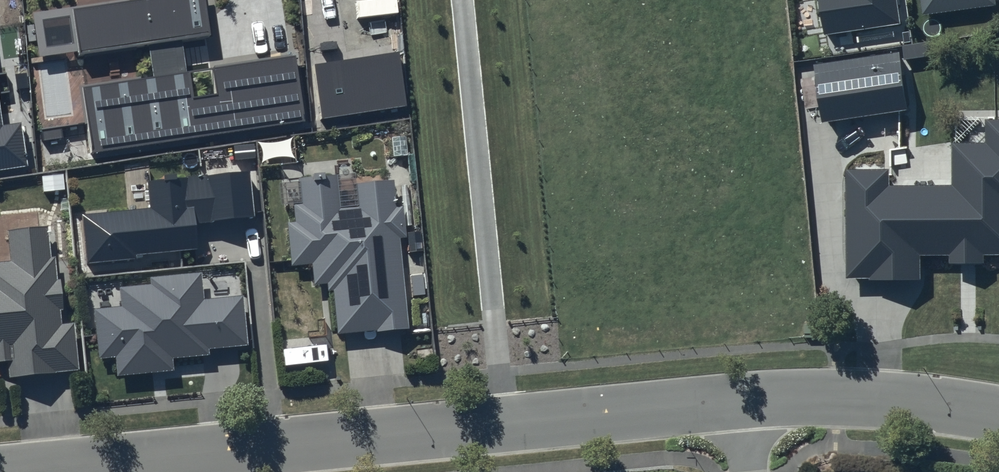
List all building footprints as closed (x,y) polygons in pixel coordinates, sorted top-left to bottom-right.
[(296,55),(187,71),(181,39),(213,34),(208,0),(117,0),(70,7),(78,55),(148,44),(153,76),(82,87),(93,153),(306,121),(296,55)] [(824,37),(901,24),(897,0),(818,0),(824,37)] [(921,16),(997,6),(997,0),(919,0),(921,16)] [(899,50),(813,62),(821,123),(908,109),(899,50)] [(399,52),(315,64),(322,119),(406,106),(399,52)] [(27,165),(20,122),(2,126),(0,110),(0,169),(27,165)] [(986,114),(986,120),(963,120),(963,138),(953,137),(953,180),(890,180),(890,163),(847,163),(847,272),(922,272),(922,249),(952,249),(952,257),(983,257),(983,248),(998,248),(998,114),(986,114)] [(150,207),(82,214),(86,264),(136,258),(136,254),(199,248),(197,225),(255,219),(250,170),(148,181),(150,207)] [(402,200),(394,201),(392,175),(352,179),(354,201),(338,202),(335,170),(296,174),(299,199),(291,200),(292,218),(285,218),(289,262),(310,260),(312,281),(325,280),(325,287),(331,287),(335,330),(405,324),(397,233),(405,232),(402,200)] [(5,358),(6,374),(76,368),(72,320),(59,321),(58,307),(61,306),(58,275),(55,276),(51,230),(45,231),(44,222),(6,225),(9,258),(0,259),(0,358),(5,358)] [(122,306),(94,309),(99,359),(116,357),(118,376),(174,370),(173,358),(210,355),(209,348),(249,345),(243,295),(205,299),(202,271),(150,277),(151,284),(120,287),(122,306)]
